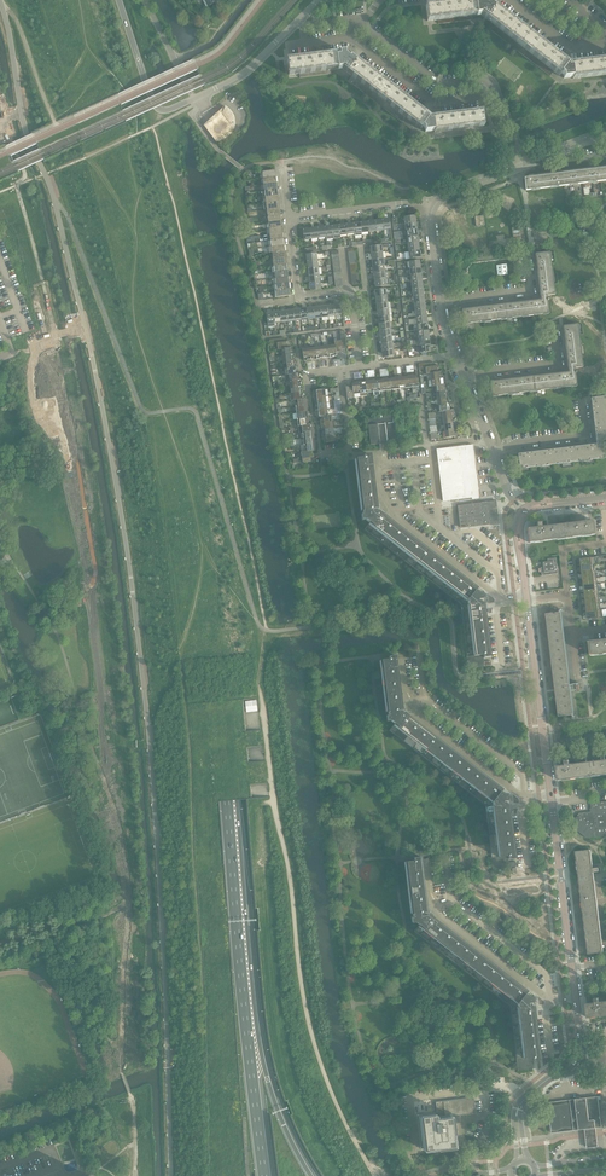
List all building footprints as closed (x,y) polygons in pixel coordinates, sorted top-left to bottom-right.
[(569,78),(573,77),(573,79),(605,75),(605,59),(578,63),(578,64),(568,65),(562,60),(563,59),(496,7),(495,8),(489,3),(488,5),(485,2),(485,0),(479,0),(479,1),(468,2),(468,0),(426,6),(428,21),(438,20),(439,24),(471,20),(470,16),(481,15),(491,22),(487,27),(550,76),(554,72),(559,76),(562,73),(563,75),(564,79),(569,78)] [(300,78),(332,74),(331,70),(342,69),(352,76),(348,81),(411,130),(415,125),(421,130),(423,127),(425,128),(424,129),(425,129),(425,132),(431,132),(434,131),(434,133),(484,127),(482,111),(439,116),(440,118),(429,119),(429,118),(424,114),(425,113),(357,60),(356,62),(351,57),(350,59),(346,56),(346,52),(340,53),(340,55),(330,56),(329,54),(287,60),(289,75),(299,74),(300,78)] [(205,126),(217,141),(218,141),(219,141),(221,141),(222,140),(223,140),(225,139),(226,138),(228,137),(229,137),(230,135),(231,134),(232,133),(233,132),(233,130),(234,129),(234,127),(235,126),(235,124),(235,123),(235,121),(234,120),(234,118),(234,117),(233,115),(233,114),(232,113),(231,112),(230,111),(229,109),(228,109),(227,108),(225,107),(223,113),(213,121),(205,126)] [(525,179),(524,179),(526,191),(564,186),(605,181),(605,169),(525,179)] [(260,172),(261,179),(276,177),(275,170),(260,172)] [(261,179),(262,185),(277,183),(276,177),(261,179)] [(262,185),(262,192),(277,190),(277,183),(262,185)] [(278,196),(263,198),(264,204),(279,202),(278,196)] [(279,202),(264,204),(265,210),(280,208),(279,202)] [(265,210),(266,216),(281,215),(280,208),(265,210)] [(281,215),(266,216),(267,223),(269,222),(282,221),(281,215)] [(404,217),(405,224),(416,222),(415,215),(404,217)] [(485,225),(484,216),(475,217),(476,226),(485,225)] [(382,219),(383,230),(391,229),(390,221),(390,220),(389,218),(382,219)] [(375,220),(376,231),(383,230),(382,219),(375,220)] [(375,220),(368,221),(369,232),(376,231),(375,220)] [(368,221),(360,222),(362,233),(369,232),(368,221)] [(360,222),(353,223),(355,234),(362,233),(360,222)] [(416,222),(405,224),(406,231),(417,229),(416,222)] [(353,223),(346,224),(347,234),(355,234),(353,223)] [(339,225),(340,235),(347,234),(346,224),(339,225)] [(332,226),(333,239),(341,238),(340,235),(339,225),(332,226)] [(317,227),(319,238),(326,237),(324,226),(317,227)] [(324,226),(326,237),(326,240),(333,239),(332,226),(324,226)] [(267,229),(268,235),(283,233),(282,227),(270,229),(267,229)] [(319,238),(317,227),(310,228),(311,239),(319,238)] [(512,228),(514,245),(521,244),(519,227),(512,228)] [(311,239),(310,228),(303,229),(304,240),(311,239)] [(406,231),(407,238),(418,236),(417,229),(406,231)] [(418,236),(407,238),(408,245),(419,243),(418,236)] [(269,241),(270,248),(285,246),(284,240),(269,241)] [(408,245),(409,252),(420,250),(419,243),(408,245)] [(370,246),(371,253),(382,252),(381,245),(370,246)] [(269,248),(270,254),(286,252),(285,246),(270,248),(269,248)] [(420,250),(409,252),(410,259),(420,258),(420,250)] [(270,254),(271,260),(287,258),(286,252),(270,254)] [(371,253),(372,260),(383,259),(382,252),(371,253)] [(462,309),(464,324),(476,323),(506,319),(518,317),(526,316),(538,315),(549,314),(548,301),(548,299),(547,299),(547,296),(555,295),(549,252),(535,254),(541,300),(462,309)] [(306,254),(307,262),(318,261),(317,253),(306,254)] [(271,260),(272,266),(287,264),(287,258),(271,260)] [(383,259),(372,260),(373,267),(384,265),(383,259)] [(409,262),(410,269),(420,268),(420,260),(409,262)] [(319,268),(318,261),(307,262),(308,269),(319,268)] [(272,266),(273,272),(288,271),(287,264),(272,266)] [(373,267),(374,273),(385,272),(384,265),(373,267)] [(319,275),(319,268),(308,269),(309,276),(319,275)] [(410,269),(411,276),(421,275),(420,268),(410,269)] [(288,271),(273,272),(273,279),(289,277),(288,271)] [(374,273),(375,280),(386,279),(389,278),(388,272),(385,272),(374,273)] [(319,275),(309,276),(310,283),(320,282),(319,275)] [(421,275),(411,276),(411,283),(422,282),(421,275)] [(289,277),(273,279),(274,285),(277,285),(290,283),(289,277)] [(386,279),(375,280),(375,287),(386,286),(386,279)] [(320,282),(310,283),(310,291),(321,289),(320,282)] [(423,289),(422,282),(411,283),(412,290),(423,289)] [(375,290),(375,297),(387,296),(386,289),(375,290)] [(423,289),(412,290),(413,297),(424,296),(423,289)] [(387,302),(387,296),(375,297),(376,304),(387,302)] [(413,297),(414,304),(425,303),(424,296),(413,297)] [(387,302),(376,304),(377,310),(388,309),(387,302)] [(414,304),(415,311),(426,310),(425,303),(414,304)] [(334,305),(335,316),(342,315),(341,306),(341,305),(341,304),(334,305)] [(335,316),(334,305),(327,306),(328,317),(335,316)] [(327,306),(320,307),(321,318),(328,317),(327,306)] [(307,308),(308,319),(315,318),(313,307),(307,308)] [(320,307),(313,307),(315,318),(321,318),(320,307)] [(307,308),(300,309),(301,320),(308,319),(307,308)] [(300,309),(293,310),(294,321),(301,320),(300,309)] [(389,316),(388,309),(377,310),(378,317),(389,316)] [(426,310),(415,311),(416,318),(427,317),(426,310)] [(287,311),(280,312),(281,323),(288,322),(287,311)] [(275,323),(273,312),(266,313),(268,324),(275,323)] [(378,317),(379,324),(390,323),(389,316),(378,317)] [(427,324),(427,317),(416,318),(417,325),(427,324)] [(390,323),(379,324),(380,331),(391,329),(390,323)] [(417,325),(418,332),(428,331),(427,324),(417,325)] [(490,382),(492,396),(577,386),(576,373),(577,373),(577,371),(576,371),(575,368),(583,367),(578,324),(563,326),(569,372),(490,382)] [(391,336),(391,329),(380,331),(380,337),(391,336)] [(336,352),(341,352),(341,353),(343,352),(342,349),(346,349),(344,330),(340,331),(341,340),(334,341),(335,345),(336,352)] [(418,332),(418,339),(429,338),(428,331),(418,332)] [(391,336),(380,337),(381,344),(392,343),(391,336)] [(289,348),(288,343),(289,343),(289,341),(286,342),(285,338),(270,340),(270,344),(277,343),(278,350),(281,349),(289,348)] [(429,338),(418,339),(419,346),(430,345),(429,338)] [(392,343),(381,344),(382,351),(393,350),(392,343)] [(335,345),(329,346),(330,358),(331,357),(331,356),(337,356),(336,352),(335,345)] [(430,345),(419,346),(420,353),(427,352),(427,353),(428,352),(431,352),(430,345)] [(329,346),(322,346),(323,357),(328,357),(329,358),(330,358),(329,346)] [(292,347),(289,348),(281,349),(282,356),(294,354),(294,353),(293,353),(292,347)] [(310,359),(309,348),(302,349),(304,361),(305,361),(305,360),(310,359)] [(393,350),(382,351),(383,358),(384,357),(384,358),(385,358),(394,356),(393,350)] [(438,372),(437,367),(438,367),(438,366),(434,366),(434,362),(418,364),(419,368),(426,367),(427,374),(430,374),(430,373),(438,372)] [(296,367),(284,369),(285,375),(288,375),(296,374),(296,373),(295,368),(296,368),(296,367)] [(430,373),(430,374),(431,380),(443,378),(443,377),(442,377),(441,372),(438,372),(430,373)] [(288,375),(289,381),(301,380),(301,378),(300,378),(299,373),(296,373),(296,374),(288,375)] [(411,375),(412,387),(419,386),(418,375),(412,376),(412,375),(411,375)] [(443,378),(431,380),(432,387),(436,386),(443,385),(442,380),(443,380),(443,378)] [(367,393),(365,382),(360,382),(360,381),(359,382),(360,393),(361,393),(361,397),(367,396),(367,393)] [(360,393),(359,382),(357,382),(358,383),(352,383),(353,387),(354,394),(360,393)] [(436,386),(436,392),(448,391),(448,389),(447,390),(446,384),(443,385),(436,386)] [(301,386),(290,388),(291,394),(303,393),(302,391),(301,391),(301,386)] [(353,387),(348,387),(346,387),(347,399),(355,398),(354,394),(353,387)] [(313,396),(314,398),(325,396),(325,389),(314,391),(314,396),(313,396)] [(448,391),(436,392),(437,399),(448,397),(447,392),(448,392),(448,391)] [(303,394),(303,393),(291,394),(291,401),(295,400),(302,399),(302,394),(303,394)] [(326,403),(325,396),(314,398),(314,399),(315,399),(315,404),(326,403)] [(605,396),(591,398),(597,444),(518,454),(520,469),(531,467),(539,466),(553,464),(562,463),(573,462),(581,461),(597,459),(605,458),(603,445),(604,445),(604,443),(603,443),(603,440),(605,440),(605,400),(605,396)] [(295,400),(296,407),(308,405),(307,404),(306,398),(302,399),(295,400)] [(315,409),(315,411),(327,409),(326,403),(315,404),(316,409),(315,409)] [(450,404),(438,405),(439,412),(442,412),(450,411),(450,410),(449,405),(450,405),(450,404)] [(296,407),(297,413),(308,412),(307,408),(308,408),(308,405),(296,407)] [(327,409),(315,411),(315,412),(316,412),(317,417),(321,417),(328,416),(328,415),(327,409)] [(442,412),(443,418),(455,416),(455,415),(454,415),(453,410),(450,410),(450,411),(442,412)] [(320,422),(320,423),(332,422),(331,415),(328,415),(328,416),(321,417),(321,422),(320,422)] [(368,419),(371,445),(380,444),(378,424),(385,424),(387,443),(396,442),(393,416),(382,418),(382,416),(380,416),(380,418),(368,419)] [(455,416),(443,418),(444,424),(455,423),(454,418),(455,418),(455,416)] [(309,418),(297,420),(298,426),(302,426),(309,425),(309,424),(308,419),(309,419),(309,418)] [(321,424),(322,430),(333,428),(332,422),(320,423),(321,425),(321,424)] [(302,426),(303,432),(314,431),(314,429),(313,429),(313,424),(309,424),(309,425),(302,426)] [(322,435),(322,436),(334,435),(333,428),(322,430),(323,435),(322,435)] [(457,429),(445,431),(445,438),(456,436),(456,431),(457,431),(457,429)] [(314,431),(303,432),(300,432),(300,439),(303,438),(314,437),(314,432),(315,432),(314,431)] [(334,435),(322,436),(322,438),(323,437),(324,443),(335,441),(334,435)] [(316,445),(316,443),(304,445),(305,451),(305,452),(312,450),(312,451),(316,450),(315,445),(316,445)] [(437,450),(444,500),(480,495),(473,445),(437,450)] [(305,452),(305,451),(301,452),(302,458),(293,459),(294,463),(311,461),(311,458),(314,457),(314,456),(313,456),(312,451),(312,450),(305,452)] [(460,605),(468,669),(491,666),(491,661),(484,661),(484,658),(490,657),(484,608),(483,609),(482,608),(483,607),(483,606),(483,605),(482,605),(481,600),(483,599),(483,594),(482,592),(383,515),(382,516),(381,516),(381,515),(381,514),(380,514),(379,514),(378,513),(377,513),(376,513),(375,501),(376,501),(371,455),(364,456),(365,456),(365,459),(355,460),(361,511),(363,511),(363,514),(361,515),(362,520),(366,520),(370,523),(364,530),(460,605)] [(487,503),(490,524),(494,524),(494,523),(497,523),(494,502),(495,502),(495,501),(494,501),(494,502),(487,503)] [(473,504),(475,526),(483,525),(480,503),(473,504)] [(480,503),(483,525),(490,524),(487,503),(480,503)] [(475,526),(473,504),(466,505),(468,527),(475,526)] [(468,527),(466,505),(458,506),(459,513),(461,528),(468,527)] [(528,530),(529,543),(595,535),(593,520),(592,520),(593,522),(546,528),(545,522),(536,523),(537,529),(528,530)] [(581,567),(595,565),(597,565),(596,557),(580,559),(581,567)] [(541,571),(542,576),(550,575),(558,574),(556,558),(547,559),(548,562),(543,562),(543,567),(541,567),(541,571)] [(582,573),(596,571),(595,565),(581,567),(582,573)] [(583,579),(597,578),(596,571),(582,573),(583,579)] [(584,586),(598,584),(597,578),(583,579),(584,586)] [(584,592),(598,590),(598,584),(584,586),(584,592)] [(585,599),(599,597),(598,590),(584,592),(585,599)] [(586,605),(600,603),(599,597),(585,599),(586,605)] [(587,611),(601,610),(600,603),(586,605),(587,611)] [(588,619),(603,617),(602,609),(601,610),(587,611),(588,619)] [(576,686),(569,686),(560,612),(546,614),(559,717),(572,715),(569,691),(576,690),(576,686)] [(590,643),(590,641),(589,641),(591,656),(605,654),(605,641),(590,643)] [(402,713),(401,714),(400,702),(401,701),(396,656),(389,656),(389,657),(390,657),(390,659),(380,661),(386,712),(388,712),(388,715),(386,715),(387,721),(390,721),(391,721),(394,724),(389,731),(485,806),(493,869),(516,867),(516,862),(509,862),(509,859),(515,858),(515,857),(515,858),(509,809),(507,809),(507,808),(508,808),(508,807),(508,806),(507,806),(506,800),(508,800),(508,795),(507,795),(507,793),(417,723),(416,724),(414,723),(415,721),(408,716),(407,717),(403,714),(404,713),(404,712),(402,713)] [(248,697),(238,698),(251,796),(261,795),(248,697)] [(575,759),(565,761),(566,762),(563,762),(561,765),(563,780),(564,780),(563,779),(568,779),(605,774),(605,762),(576,765),(575,759)] [(591,803),(592,811),(580,813),(576,817),(572,818),(573,826),(587,837),(605,835),(605,801),(591,803)] [(592,868),(589,850),(576,851),(576,855),(577,861),(577,864),(588,954),(602,952),(594,885),(592,873),(599,872),(598,867),(593,868),(592,868)] [(540,1059),(534,1010),(534,1005),(532,996),(532,994),(433,917),(432,918),(431,917),(431,916),(430,915),(429,916),(428,915),(428,914),(427,914),(426,915),(424,903),(426,902),(420,857),(421,857),(414,857),(414,858),(415,858),(415,860),(404,862),(411,913),(413,913),(413,916),(411,917),(412,922),(415,922),(416,922),(419,925),(414,932),(510,1007),(518,1071),(533,1069),(535,1068),(533,1060),(540,1059)] [(588,1017),(592,1017),(593,1017),(597,1016),(597,1017),(598,1017),(598,1016),(605,1015),(605,1003),(604,997),(595,998),(595,999),(593,1000),(590,1003),(591,1005),(586,1005),(588,1017)] [(585,1129),(596,1128),(602,1127),(598,1096),(581,1099),(580,1097),(576,1097),(576,1099),(575,1099),(548,1103),(552,1133),(579,1130),(585,1129)] [(433,1113),(420,1115),(425,1149),(437,1147),(454,1145),(452,1133),(451,1124),(454,1124),(452,1113),(469,1111),(469,1114),(476,1113),(474,1099),(474,1097),(436,1102),(437,1114),(433,1114),(433,1113)] [(596,1128),(585,1129),(587,1148),(598,1146),(596,1128)]
